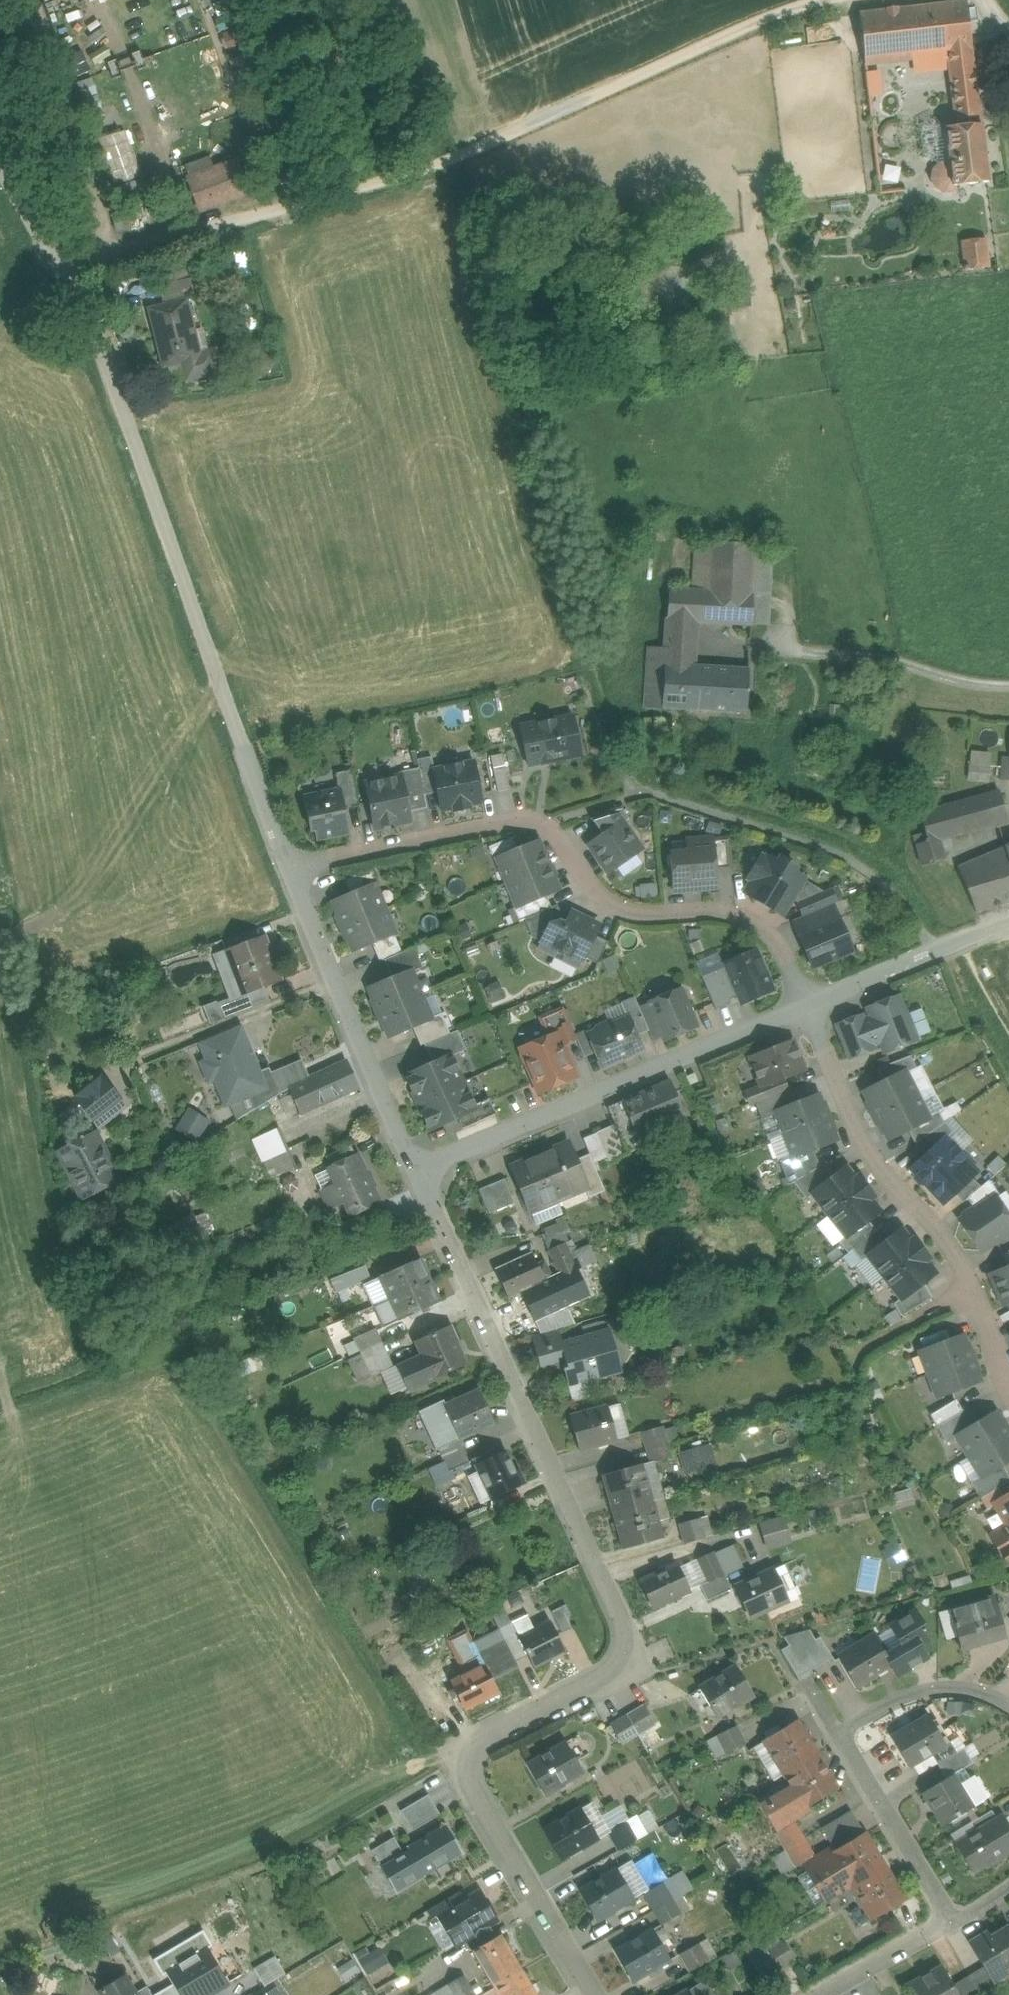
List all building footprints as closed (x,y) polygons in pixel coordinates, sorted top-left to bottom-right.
[(966,1),(860,14),(865,61),(947,52),(972,49),(966,1)] [(836,18),(801,28),(803,47),(839,43),(836,18)] [(972,49),(947,52),(956,127),(981,125),(972,49)] [(880,72),(866,73),(869,96),(883,95),(880,72)] [(942,137),(947,136),(950,162),(953,186),(988,182),(981,125),(956,127),(953,128),(953,123),(952,119),(949,116),(944,114),(940,114),(936,115),(932,118),(930,122),(930,127),(931,131),(934,134),(938,137),(942,137)] [(116,182),(140,174),(125,129),(101,137),(116,182)] [(940,163),(934,170),(932,179),(936,188),(944,192),(954,191),(953,186),(950,162),(940,163)] [(232,163),(188,179),(200,211),(244,195),(232,163)] [(850,198),(830,199),(831,212),(850,211),(850,198)] [(986,239),(962,241),(965,270),(990,267),(986,239)] [(191,259),(148,268),(151,282),(158,281),(163,303),(186,298),(219,291),(214,268),(194,272),(191,259)] [(186,301),(150,310),(164,366),(183,362),(187,380),(214,373),(209,352),(199,354),(186,301)] [(272,356),(259,349),(253,362),(266,369),(272,356)] [(696,542),(693,589),(696,589),(753,592),(755,545),(696,542)] [(771,546),(755,545),(753,592),(753,593),(751,625),(767,626),(771,546)] [(693,589),(670,588),(668,620),(694,622),(696,589),(693,589)] [(696,589),(694,622),(700,622),(751,625),(753,593),(753,592),(696,589)] [(694,622),(668,620),(666,648),(649,647),(648,663),(697,666),(700,622),(694,622)] [(750,655),(732,654),(731,668),(749,669),(750,655)] [(697,666),(648,663),(646,707),(698,710),(699,692),(712,693),(713,667),(697,666)] [(731,668),(713,667),(712,693),(699,692),(698,710),(747,713),(749,669),(731,668)] [(575,715),(519,726),(527,766),(583,755),(575,715)] [(994,753),(971,751),(969,780),(992,782),(994,753)] [(503,753),(492,755),(498,792),(510,789),(503,753)] [(439,792),(434,768),(432,755),(418,758),(419,768),(424,795),(439,792)] [(444,767),(434,768),(439,792),(442,810),(452,808),(453,812),(472,809),(471,804),(483,802),(475,761),(463,763),(459,759),(449,761),(444,767)] [(401,771),(401,774),(408,811),(427,808),(424,795),(419,768),(401,771)] [(338,773),(341,790),(345,808),(359,806),(353,770),(338,773)] [(408,811),(401,774),(367,780),(375,826),(410,820),(408,811)] [(1000,789),(918,810),(923,832),(925,840),(914,842),(920,867),(946,861),(940,838),(1008,821),(1000,789)] [(341,790),(303,796),(309,832),(315,831),(317,839),(349,833),(345,808),(341,790)] [(591,818),(602,834),(623,820),(628,817),(623,809),(591,818)] [(643,850),(623,820),(602,834),(588,844),(609,873),(643,850)] [(720,825),(708,821),(705,829),(717,833),(720,825)] [(912,834),(914,842),(925,840),(923,832),(912,834)] [(494,859),(498,858),(524,847),(519,834),(489,846),(494,859)] [(728,835),(713,836),(715,869),(730,868),(728,835)] [(692,848),(672,849),(674,889),(716,886),(715,869),(713,836),(691,838),(692,848)] [(524,847),(498,858),(508,882),(550,866),(540,841),(524,847)] [(957,866),(976,912),(1008,902),(1008,844),(1004,846),(957,866)] [(792,899),(797,901),(823,890),(804,879),(806,876),(797,871),(799,867),(779,855),(776,861),(766,856),(760,857),(750,875),(752,882),(748,888),(749,896),(757,900),(762,901),(769,905),(770,907),(779,912),(785,911),(792,899)] [(344,878),(351,894),(375,883),(379,882),(372,866),(344,878)] [(508,882),(517,907),(547,895),(559,890),(550,866),(508,882)] [(655,881),(639,883),(641,897),(656,895),(655,881)] [(375,883),(351,894),(332,901),(342,926),(386,908),(375,883)] [(823,890),(797,901),(803,917),(835,904),(844,900),(837,885),(823,890)] [(547,895),(517,907),(514,908),(519,921),(525,918),(552,908),(547,895)] [(801,935),(839,920),(841,919),(835,904),(803,917),(792,921),(798,937),(801,935)] [(531,937),(543,943),(552,924),(558,922),(564,924),(567,918),(562,915),(558,906),(552,908),(525,918),(531,937)] [(373,944),(396,934),(397,934),(386,908),(342,926),(353,952),(373,944)] [(552,924),(543,943),(539,949),(553,956),(557,949),(582,962),(584,957),(596,935),(601,925),(571,910),(567,918),(564,924),(558,922),(552,924)] [(852,951),(839,920),(801,935),(809,956),(808,960),(810,965),(816,968),(823,965),(825,962),(852,951)] [(465,923),(455,927),(461,939),(471,935),(465,923)] [(705,927),(692,927),(692,941),(705,941),(705,927)] [(403,950),(396,934),(373,944),(379,960),(385,958),(403,950)] [(608,942),(596,935),(584,957),(597,963),(608,942)] [(266,936),(226,951),(242,994),(242,995),(265,986),(282,980),(266,936)] [(385,958),(393,977),(412,969),(422,965),(414,946),(403,950),(385,958)] [(695,957),(703,976),(717,970),(725,967),(724,963),(717,948),(695,957)] [(725,967),(717,970),(730,999),(738,995),(742,1004),(774,990),(757,949),(724,963),(725,967)] [(614,955),(602,959),(605,969),(617,965),(614,955)] [(412,969),(393,977),(368,987),(379,1012),(423,994),(412,969)] [(717,970),(703,976),(717,1010),(732,1004),(730,999),(717,970)] [(1000,982),(1008,998),(1008,977),(1000,982)] [(497,981),(487,985),(493,999),(503,995),(497,981)] [(265,986),(242,995),(242,994),(229,998),(230,1002),(235,1015),(270,1001),(265,986)] [(681,988),(649,1002),(663,1034),(666,1040),(698,1027),(681,988)] [(137,991),(125,995),(131,1013),(143,1009),(137,991)] [(388,1036),(413,1026),(433,1018),(423,994),(379,1012),(388,1036)] [(870,1019),(864,1021),(872,1045),(881,1042),(885,1052),(916,1041),(910,1026),(911,1022),(908,1012),(905,1011),(899,995),(866,1007),(870,1019)] [(622,1002),(628,1018),(636,1036),(649,1030),(639,1007),(634,997),(622,1002)] [(230,1002),(219,1006),(223,1019),(235,1015),(230,1002)] [(663,1034),(649,1002),(639,1007),(649,1030),(652,1038),(663,1034)] [(539,1017),(547,1036),(558,1032),(563,1045),(577,1040),(575,1035),(564,1008),(539,1017)] [(433,1018),(413,1026),(421,1045),(424,1043),(450,1033),(442,1014),(433,1018)] [(861,1015),(838,1024),(850,1058),(874,1050),(872,1045),(864,1021),(861,1015)] [(636,1036),(628,1018),(614,1023),(610,1021),(598,1027),(596,1032),(589,1034),(596,1052),(602,1067),(643,1050),(636,1036)] [(258,1073),(239,1028),(202,1044),(228,1104),(250,1095),(265,1089),(258,1073)] [(433,1063),(453,1054),(469,1048),(461,1028),(450,1033),(424,1043),(433,1063)] [(588,1030),(575,1035),(577,1040),(584,1057),(596,1052),(589,1034),(588,1030)] [(568,1048),(563,1045),(558,1032),(547,1036),(521,1047),(523,1051),(521,1055),(524,1063),(528,1065),(539,1092),(576,1078),(573,1069),(574,1064),(568,1048)] [(749,1056),(761,1086),(787,1076),(806,1069),(794,1038),(749,1056)] [(465,1082),(453,1054),(433,1063),(405,1074),(417,1102),(465,1082)] [(910,1056),(877,1068),(884,1082),(907,1071),(916,1067),(910,1056)] [(307,1079),(289,1088),(290,1089),(301,1113),(359,1087),(347,1061),(307,1079)] [(301,1065),(273,1077),(280,1094),(290,1089),(289,1088),(307,1079),(301,1065)] [(269,1068),(258,1073),(265,1089),(250,1095),(255,1109),(280,1094),(273,1077),(269,1068)] [(918,1095),(907,1071),(884,1082),(865,1091),(877,1115),(918,1095)] [(695,1072),(685,1076),(689,1085),(698,1080),(695,1072)] [(787,1076),(761,1086),(746,1092),(751,1104),(756,1101),(792,1088),(787,1076)] [(687,1118),(670,1077),(606,1103),(615,1124),(627,1155),(644,1148),(640,1137),(687,1118)] [(429,1131),(459,1119),(477,1111),(474,1104),(465,1082),(417,1102),(429,1131)] [(100,1088),(85,1094),(94,1117),(109,1111),(100,1088)] [(773,1112),(797,1102),(792,1088),(756,1101),(762,1116),(773,1112)] [(820,1093),(797,1102),(773,1112),(782,1135),(829,1117),(820,1093)] [(905,1130),(930,1118),(918,1095),(877,1115),(888,1138),(905,1130)] [(712,1096),(701,1103),(709,1116),(720,1110),(712,1096)] [(477,1111),(459,1119),(464,1131),(497,1117),(489,1098),(474,1104),(477,1111)] [(956,1103),(943,1109),(950,1118),(960,1111),(956,1103)] [(943,1109),(930,1118),(905,1130),(916,1144),(943,1124),(950,1118),(943,1109)] [(191,1111),(178,1133),(186,1137),(181,1146),(187,1149),(191,1140),(196,1143),(208,1120),(191,1111)] [(762,1116),(771,1139),(782,1135),(773,1112),(762,1116)] [(728,1117),(713,1123),(718,1135),(733,1129),(728,1117)] [(782,1135),(791,1157),(814,1148),(837,1139),(829,1117),(782,1135)] [(950,1118),(943,1124),(951,1132),(946,1136),(962,1153),(973,1143),(950,1118)] [(615,1124),(583,1137),(590,1154),(594,1165),(608,1159),(609,1162),(627,1155),(615,1124)] [(916,1144),(926,1154),(946,1136),(951,1132),(943,1124),(916,1144)] [(295,1168),(278,1128),(254,1139),(272,1178),(295,1168)] [(83,1137),(82,1135),(80,1137),(81,1138),(59,1150),(84,1199),(120,1181),(94,1131),(83,1137)] [(771,1139),(780,1162),(791,1157),(782,1135),(771,1139)] [(911,1169),(926,1186),(943,1204),(955,1194),(973,1178),(979,1172),(962,1153),(946,1136),(926,1154),(911,1169)] [(586,1189),(575,1160),(568,1144),(539,1156),(557,1201),(586,1189)] [(351,1145),(326,1157),(331,1168),(356,1156),(351,1145)] [(814,1148),(791,1157),(780,1162),(790,1183),(794,1181),(821,1167),(814,1148)] [(145,1149),(134,1154),(139,1165),(150,1160),(145,1149)] [(590,1154),(575,1160),(586,1189),(590,1198),(605,1192),(594,1165),(590,1154)] [(331,1168),(329,1168),(336,1184),(322,1191),(330,1208),(345,1202),(351,1215),(380,1201),(358,1155),(356,1156),(331,1168)] [(539,1156),(513,1166),(536,1224),(562,1213),(557,1201),(539,1156)] [(812,1194),(835,1176),(826,1165),(821,1167),(794,1181),(806,1200),(812,1194)] [(847,1167),(835,1176),(812,1194),(828,1215),(868,1185),(860,1174),(856,1178),(847,1167)] [(314,1175),(322,1191),(336,1184),(329,1168),(314,1175)] [(503,1178),(478,1188),(489,1213),(514,1203),(503,1178)] [(981,1187),(973,1178),(955,1194),(963,1203),(967,1200),(981,1187)] [(761,1180),(749,1185),(754,1197),(766,1192),(761,1180)] [(967,1200),(976,1211),(997,1196),(1000,1194),(991,1180),(981,1187),(967,1200)] [(828,1215),(846,1238),(870,1220),(882,1211),(873,1198),(877,1195),(868,1185),(828,1215)] [(976,1211),(960,1221),(980,1251),(992,1243),(998,1243),(1005,1238),(1006,1233),(1008,1232),(1008,1215),(997,1196),(976,1211)] [(543,1231),(544,1234),(566,1233),(570,1233),(564,1218),(557,1221),(559,1225),(543,1231)] [(870,1220),(846,1238),(842,1241),(849,1251),(853,1248),(877,1230),(870,1220)] [(868,1256),(892,1238),(883,1226),(877,1230),(853,1248),(862,1260),(868,1256)] [(638,1228),(629,1229),(630,1242),(639,1241),(638,1228)] [(903,1229),(892,1238),(868,1256),(884,1277),(922,1247),(914,1237),(911,1240),(903,1229)] [(544,1234),(542,1235),(549,1249),(566,1242),(569,1241),(566,1233),(544,1234)] [(566,1242),(549,1249),(558,1274),(575,1267),(570,1253),(566,1242)] [(588,1245),(570,1253),(575,1267),(576,1267),(594,1260),(588,1245)] [(930,1258),(922,1247),(884,1277),(900,1299),(922,1282),(936,1272),(927,1260),(930,1258)] [(532,1251),(495,1269),(509,1299),(553,1278),(544,1260),(537,1263),(532,1251)] [(419,1259),(381,1276),(391,1298),(429,1280),(419,1259)] [(342,1275),(348,1288),(362,1282),(371,1279),(366,1266),(342,1275)] [(1008,1266),(990,1274),(1004,1306),(1008,1304),(1008,1266)] [(342,1275),(331,1279),(337,1292),(348,1288),(342,1275)] [(371,1279),(362,1282),(372,1306),(391,1298),(381,1276),(371,1279)] [(429,1280),(391,1298),(401,1320),(439,1302),(429,1280)] [(922,1282),(900,1299),(893,1304),(902,1317),(932,1298),(922,1282)] [(391,1298),(372,1306),(383,1328),(401,1320),(391,1298)] [(292,1299),(278,1306),(285,1320),(299,1313),(292,1299)] [(576,1329),(578,1338),(595,1333),(593,1325),(576,1329)] [(449,1326),(416,1341),(423,1356),(398,1367),(408,1391),(465,1365),(456,1344),(457,1343),(449,1326)] [(920,1338),(924,1349),(950,1339),(946,1328),(920,1338)] [(376,1329),(355,1338),(361,1351),(382,1342),(376,1329)] [(531,1337),(534,1350),(563,1342),(559,1329),(531,1337)] [(563,1342),(534,1350),(539,1368),(561,1362),(568,1389),(618,1375),(606,1330),(595,1333),(578,1338),(563,1342)] [(973,1357),(964,1334),(950,1339),(924,1349),(919,1350),(928,1374),(973,1357)] [(382,1342),(361,1351),(373,1376),(393,1367),(382,1342)] [(982,1381),(973,1357),(928,1374),(937,1398),(982,1381)] [(479,1391),(445,1407),(459,1438),(459,1439),(494,1423),(479,1391)] [(957,1399),(931,1415),(938,1427),(965,1412),(957,1399)] [(445,1407),(443,1402),(422,1412),(438,1447),(458,1438),(459,1438),(445,1407)] [(620,1403),(569,1416),(579,1451),(629,1438),(620,1403)] [(956,1437),(981,1422),(972,1408),(965,1412),(938,1427),(947,1442),(956,1437)] [(981,1422),(956,1437),(968,1457),(1008,1433),(1008,1432),(998,1412),(981,1422)] [(274,1415),(265,1420),(271,1430),(279,1425),(274,1415)] [(881,1420),(866,1425),(870,1438),(885,1434),(881,1420)] [(641,1431),(647,1451),(668,1445),(664,1430),(662,1425),(641,1431)] [(675,1427),(664,1430),(668,1445),(679,1442),(675,1427)] [(980,1477),(1002,1464),(1008,1460),(1008,1433),(968,1457),(980,1477)] [(458,1438),(438,1447),(444,1461),(465,1452),(458,1438)] [(710,1444),(679,1453),(684,1471),(715,1463),(710,1444)] [(647,1451),(650,1463),(653,1462),(671,1457),(668,1445),(647,1451)] [(505,1451),(475,1465),(477,1470),(491,1499),(525,1484),(519,1470),(515,1472),(505,1451)] [(465,1452),(444,1461),(450,1475),(471,1466),(465,1452)] [(444,1461),(427,1469),(435,1487),(452,1479),(450,1475),(444,1461)] [(604,1476),(614,1512),(663,1498),(653,1462),(650,1463),(604,1476)] [(980,1477),(970,1483),(980,1499),(1008,1481),(1008,1476),(1002,1464),(980,1477)] [(477,1470),(463,1476),(476,1506),(491,1499),(477,1470)] [(840,1480),(828,1483),(833,1500),(844,1498),(840,1480)] [(1008,1558),(1008,1492),(993,1501),(1007,1525),(988,1536),(1003,1561),(1008,1558)] [(614,1512),(624,1549),(663,1538),(658,1521),(669,1518),(663,1498),(614,1512)] [(951,1504),(941,1503),(940,1514),(951,1515),(951,1504)] [(783,1515),(759,1522),(766,1546),(790,1539),(783,1515)] [(709,1516),(700,1518),(705,1537),(714,1535),(709,1516)] [(700,1518),(678,1524),(684,1543),(705,1537),(700,1518)] [(894,1540),(882,1547),(891,1563),(903,1556),(894,1540)] [(676,1562),(638,1578),(653,1613),(692,1596),(690,1590),(701,1586),(726,1575),(743,1568),(733,1545),(679,1568),(676,1562)] [(980,1562),(969,1568),(975,1579),(986,1573),(980,1562)] [(783,1563),(736,1585),(751,1620),(799,1598),(783,1563)] [(732,1589),(726,1575),(701,1586),(707,1600),(732,1589)] [(502,1597),(507,1607),(534,1594),(529,1583),(502,1597)] [(487,1604),(500,1630),(513,1623),(505,1608),(507,1607),(502,1597),(487,1604)] [(994,1599),(969,1606),(968,1605),(950,1610),(961,1649),(979,1644),(979,1642),(1004,1635),(1005,1636),(1006,1636),(995,1597),(994,1598),(994,1599)] [(562,1606),(552,1611),(562,1633),(573,1628),(562,1606)] [(949,1609),(939,1612),(947,1642),(958,1639),(950,1610),(949,1609)] [(915,1612),(892,1626),(903,1645),(886,1655),(891,1665),(897,1675),(926,1658),(918,1645),(926,1640),(923,1634),(926,1631),(915,1612)] [(513,1623),(520,1638),(539,1629),(531,1614),(513,1623)] [(520,1638),(513,1623),(500,1630),(518,1666),(522,1674),(534,1668),(519,1639),(520,1638)] [(520,1638),(519,1639),(534,1668),(551,1660),(550,1657),(565,1649),(552,1623),(539,1629),(520,1638)] [(466,1630),(443,1641),(454,1662),(464,1657),(477,1651),(466,1630)] [(500,1630),(473,1643),(477,1651),(464,1657),(471,1671),(451,1681),(455,1689),(450,1692),(455,1702),(460,1699),(465,1709),(498,1693),(491,1679),(518,1666),(500,1630)] [(810,1630),(784,1638),(789,1646),(782,1650),(798,1678),(833,1657),(820,1637),(816,1640),(810,1630)] [(873,1635),(858,1644),(859,1646),(839,1658),(856,1688),(878,1675),(877,1673),(891,1665),(886,1655),(873,1635)] [(736,1666),(700,1688),(717,1717),(737,1705),(738,1707),(754,1697),(736,1666)] [(644,1705),(627,1716),(639,1734),(651,1727),(656,1724),(644,1705)] [(928,1715),(891,1738),(909,1767),(912,1765),(931,1754),(946,1745),(946,1744),(928,1715)] [(627,1716),(611,1725),(622,1744),(639,1734),(627,1716)] [(797,1721),(765,1741),(777,1762),(767,1768),(775,1780),(785,1774),(817,1754),(797,1721)] [(736,1726),(718,1735),(718,1736),(727,1753),(727,1754),(745,1744),(736,1726)] [(651,1727),(639,1734),(646,1746),(658,1738),(651,1727)] [(727,1753),(718,1736),(718,1735),(711,1740),(720,1757),(727,1753)] [(754,1747),(767,1768),(777,1762),(765,1741),(754,1747)] [(946,1745),(931,1754),(937,1764),(957,1752),(950,1741),(946,1744),(946,1745)] [(565,1743),(528,1765),(547,1796),(563,1786),(562,1784),(582,1772),(565,1743)] [(957,1752),(937,1764),(944,1776),(971,1760),(964,1748),(957,1752)] [(817,1754),(785,1774),(791,1784),(765,1800),(764,1801),(777,1823),(783,1825),(804,1811),(807,1806),(837,1787),(817,1754)] [(931,1754),(912,1765),(919,1775),(937,1764),(931,1754)] [(970,1778),(959,1785),(953,1775),(923,1792),(944,1826),(965,1813),(973,1808),(972,1807),(983,1800),(984,1797),(984,1796),(974,1779),(974,1780),(974,1779),(970,1778)] [(729,1785),(719,1791),(724,1800),(734,1794),(729,1785)] [(430,1799),(405,1814),(417,1833),(442,1818),(430,1799)] [(593,1802),(581,1809),(599,1839),(609,1833),(630,1821),(620,1804),(602,1816),(593,1802)] [(696,1804),(691,1813),(699,1818),(704,1809),(696,1804)] [(971,1823),(979,1818),(973,1808),(965,1813),(971,1823)] [(581,1809),(544,1830),(561,1859),(581,1847),(582,1849),(599,1839),(581,1809)] [(648,1809),(637,1815),(637,1817),(647,1834),(659,1828),(648,1809)] [(851,1810),(821,1828),(835,1851),(865,1833),(851,1810)] [(950,1836),(956,1846),(998,1821),(992,1810),(979,1818),(971,1823),(950,1836)] [(630,1821),(609,1833),(619,1850),(647,1834),(637,1817),(630,1821)] [(956,1846),(972,1871),(983,1864),(985,1867),(1008,1852),(1008,1825),(1004,1817),(998,1821),(956,1846)] [(794,1822),(776,1833),(786,1849),(804,1839),(794,1822)] [(446,1825),(407,1848),(409,1851),(382,1867),(396,1892),(462,1853),(446,1825)] [(835,1851),(832,1853),(829,1852),(809,1864),(819,1881),(818,1882),(819,1884),(807,1892),(817,1908),(852,1886),(885,1866),(865,1833),(835,1851)] [(394,1837),(371,1850),(380,1866),(403,1853),(394,1837)] [(804,1839),(786,1849),(786,1850),(796,1866),(814,1856),(804,1839)] [(786,1850),(774,1857),(784,1873),(796,1866),(786,1850)] [(617,1869),(634,1898),(649,1889),(632,1861),(617,1869)] [(885,1866),(852,1886),(872,1919),(905,1899),(885,1866)] [(617,1869),(580,1891),(598,1922),(615,1912),(614,1910),(634,1898),(617,1869)] [(949,1872),(939,1878),(946,1889),(956,1883),(949,1872)] [(679,1873),(662,1883),(673,1900),(689,1891),(679,1873)] [(662,1883),(644,1893),(655,1911),(673,1900),(662,1883)] [(459,1892),(428,1911),(435,1922),(441,1918),(440,1917),(465,1902),(459,1892)] [(465,1902),(440,1917),(441,1918),(456,1943),(471,1934),(488,1924),(495,1920),(494,1918),(495,1918),(496,1914),(492,1906),(488,1905),(487,1906),(480,1894),(465,1902)] [(673,1900),(655,1911),(662,1924),(681,1914),(673,1900)] [(205,1905),(187,1916),(197,1933),(199,1937),(218,1926),(205,1905)] [(187,1916),(159,1933),(169,1950),(197,1933),(187,1916)] [(479,1947),(496,1937),(488,1924),(471,1934),(479,1947)] [(991,1937),(988,1932),(969,1943),(984,1967),(993,1982),(994,1982),(1008,1973),(1008,1967),(1008,1966),(1008,1928),(1008,1927),(991,1937)] [(653,1930),(616,1952),(633,1980),(652,1968),(654,1971),(670,1961),(653,1930)] [(108,1932),(94,1940),(102,1954),(116,1945),(108,1932)] [(781,1932),(763,1943),(778,1969),(796,1958),(781,1932)] [(197,1933),(169,1950),(178,1964),(206,1948),(199,1937),(197,1933)] [(757,1933),(741,1943),(761,1978),(778,1969),(763,1943),(757,1933)] [(523,1971),(501,1934),(496,1937),(479,1947),(473,1951),(495,1987),(523,1971)] [(698,1944),(679,1954),(689,1972),(690,1971),(708,1961),(698,1944)] [(365,1948),(353,1955),(366,1975),(386,1963),(377,1947),(368,1952),(365,1948)] [(169,1970),(183,1994),(208,1994),(227,1984),(206,1948),(178,1964),(169,1970)] [(736,1951),(722,1959),(727,1968),(741,1960),(736,1951)] [(254,1967),(264,1985),(286,1972),(276,1955),(254,1967)] [(905,1987),(909,1994),(958,1994),(953,1985),(942,1967),(905,1987)] [(970,1975),(981,1994),(983,1994),(997,1987),(994,1982),(993,1982),(984,1967),(970,1975)] [(495,1987),(499,1994),(537,1994),(523,1971),(495,1987)] [(464,1975),(448,1985),(455,1994),(476,1994),(464,1975)] [(953,1985),(958,1994),(981,1994),(969,1975),(953,1985)] [(135,1993),(125,1976),(100,1991),(103,1994),(136,1994),(135,1993)] [(681,1994),(714,1994),(705,1980),(681,1994)] [(448,1985),(433,1993),(434,1994),(455,1994),(448,1985)] [(147,1986),(135,1993),(136,1994),(152,1994),(147,1986)]
